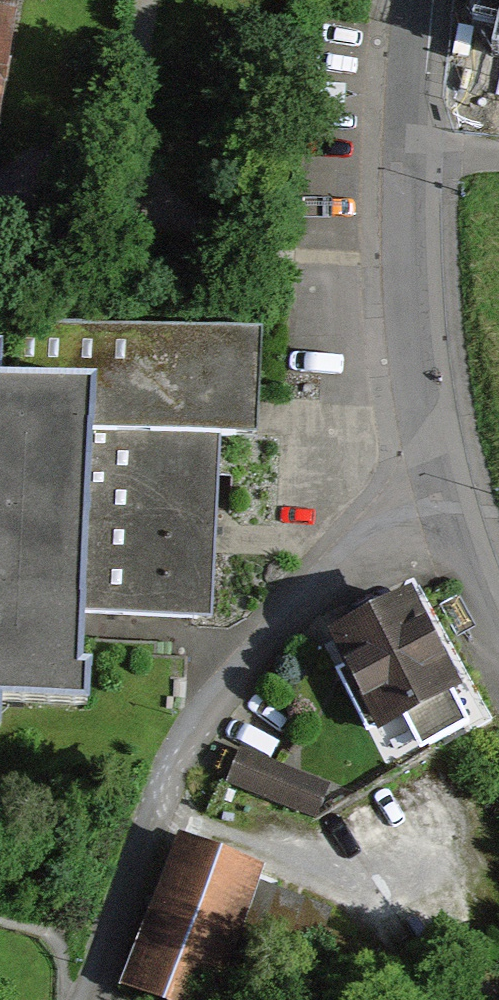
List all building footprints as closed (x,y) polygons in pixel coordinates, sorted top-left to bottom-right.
[(13,0),(0,0),(0,81),(13,0)] [(9,379),(0,378),(0,707),(86,711),(88,672),(77,671),(80,611),(204,617),(209,531),(213,434),(243,436),(248,341),(11,330),(9,379)] [(456,690),(406,598),(323,643),(373,734),(456,690)] [(317,789),(234,760),(224,789),(306,818),(317,789)] [(257,873),(182,845),(127,989),(157,999),(208,999),(257,873)]
